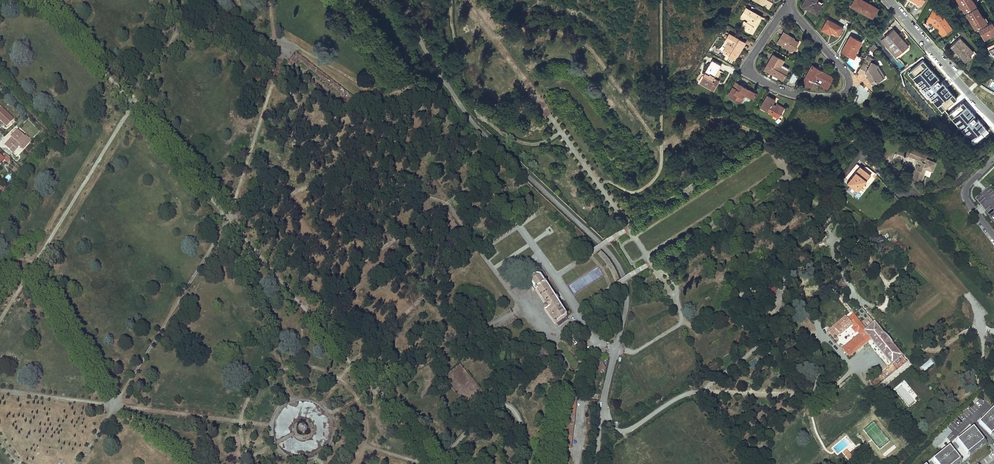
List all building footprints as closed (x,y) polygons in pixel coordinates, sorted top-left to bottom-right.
[(768,8),(769,7),(766,5),(765,6),(764,5),(758,1),(759,0),(753,0),(768,8)] [(802,6),(806,8),(807,6),(808,7),(808,8),(817,13),(821,5),(815,2),(816,0),(805,0),(802,6)] [(862,0),(855,0),(851,6),(870,17),(875,7),(869,4),(862,0)] [(964,11),(964,10),(974,4),(975,4),(973,0),(958,0),(964,11)] [(976,7),(974,4),(964,10),(966,13),(976,7)] [(982,16),(977,6),(976,7),(966,13),(974,28),(975,27),(985,21),(986,21),(983,16),(982,16)] [(761,16),(746,7),(741,16),(745,19),(747,16),(749,18),(748,20),(746,22),(744,21),(741,25),(745,28),(745,29),(752,33),(755,29),(758,22),(756,21),(757,20),(758,20),(761,16)] [(938,11),(933,9),(928,19),(936,24),(938,27),(937,28),(939,31),(942,35),(952,29),(943,16),(937,13),(938,11)] [(842,27),(827,19),(822,30),(825,32),(830,34),(831,32),(838,36),(842,27)] [(936,24),(928,19),(927,21),(935,25),(937,28),(938,27),(936,24)] [(987,24),(985,21),(975,27),(977,30),(979,29),(987,24)] [(992,21),(987,24),(979,29),(984,38),(993,33),(993,25),(992,21)] [(881,40),(896,57),(908,46),(901,38),(893,29),(881,40)] [(780,38),(777,43),(788,49),(789,52),(796,49),(795,47),(798,42),(794,39),(792,40),(791,36),(783,32),(780,38)] [(745,42),(729,33),(726,39),(733,44),(730,48),(726,46),(723,51),(729,55),(729,56),(734,59),(738,53),(739,52),(737,51),(739,48),(741,49),(745,42)] [(861,42),(850,36),(842,49),(848,52),(846,54),(851,57),(853,54),(854,54),(861,42)] [(974,50),(960,36),(951,45),(957,50),(959,52),(960,50),(963,53),(962,53),(963,55),(964,54),(969,59),(972,55),(971,54),(974,50)] [(878,48),(873,43),(870,49),(873,53),(878,48)] [(960,50),(959,52),(967,60),(969,59),(964,54),(963,55),(962,53),(963,53),(960,50)] [(783,60),(773,54),(769,61),(765,68),(770,71),(771,70),(774,72),(773,74),(778,77),(783,80),(787,71),(779,67),(781,64),(783,60)] [(872,58),(867,55),(858,71),(864,74),(865,72),(867,73),(869,76),(868,77),(869,78),(871,81),(874,78),(877,81),(886,72),(878,63),(879,61),(873,57),(872,58)] [(721,65),(712,60),(703,75),(704,76),(700,82),(713,91),(717,84),(712,81),(713,78),(717,72),(721,65)] [(886,72),(888,71),(879,61),(878,63),(886,72)] [(825,72),(820,70),(819,72),(811,67),(803,82),(811,87),(814,82),(811,80),(814,76),(816,77),(823,81),(820,85),(826,89),(833,77),(825,72)] [(746,88),(739,84),(736,89),(733,87),(728,95),(740,102),(744,96),(743,96),(744,94),(752,98),(753,96),(754,97),(756,93),(746,88)] [(775,100),(767,95),(760,107),(778,118),(783,109),(775,104),(774,106),(772,105),(773,103),(775,100)] [(0,106),(0,120),(7,127),(14,120),(0,106)] [(7,144),(5,146),(9,150),(13,146),(16,149),(18,147),(22,150),(31,140),(27,136),(26,137),(18,131),(13,135),(11,137),(12,138),(7,144)] [(922,160),(921,163),(919,162),(913,178),(921,182),(925,172),(923,171),(924,168),(926,169),(932,171),(936,162),(931,160),(933,156),(911,148),(908,155),(920,159),(922,160)] [(850,185),(846,190),(853,196),(862,184),(871,173),(860,165),(846,182),(850,185)] [(556,324),(566,318),(564,315),(565,314),(557,302),(555,298),(541,278),(537,277),(533,280),(532,284),(537,292),(546,306),(544,307),(544,308),(543,309),(543,310),(545,311),(546,312),(553,322),(554,321),(556,324)] [(843,313),(826,326),(831,332),(847,319),(843,313)] [(831,332),(829,333),(832,336),(833,338),(834,340),(835,340),(836,339),(837,338),(852,325),(854,327),(852,329),(855,333),(857,331),(859,334),(846,346),(844,344),(842,345),(841,344),(839,345),(848,357),(870,340),(891,365),(872,381),(875,385),(882,382),(906,362),(874,323),(865,329),(853,315),(847,319),(831,332)] [(910,358),(906,362),(912,369),(916,366),(910,358)] [(605,368),(600,360),(595,363),(600,371),(605,368)] [(932,360),(919,365),(922,371),(934,366),(932,360)] [(993,433),(993,409),(985,418),(986,419),(984,421),(979,424),(991,435),(993,433)] [(948,427),(931,444),(936,448),(952,432),(948,427)] [(967,433),(957,441),(968,454),(984,441),(973,428),(970,433),(968,434),(967,433)] [(968,454),(970,457),(986,444),(984,441),(968,454)] [(934,460),(937,463),(956,463),(960,460),(950,447),(946,452),(944,454),(943,452),(934,460)] [(850,454),(854,459),(860,453),(856,448),(850,454)]
